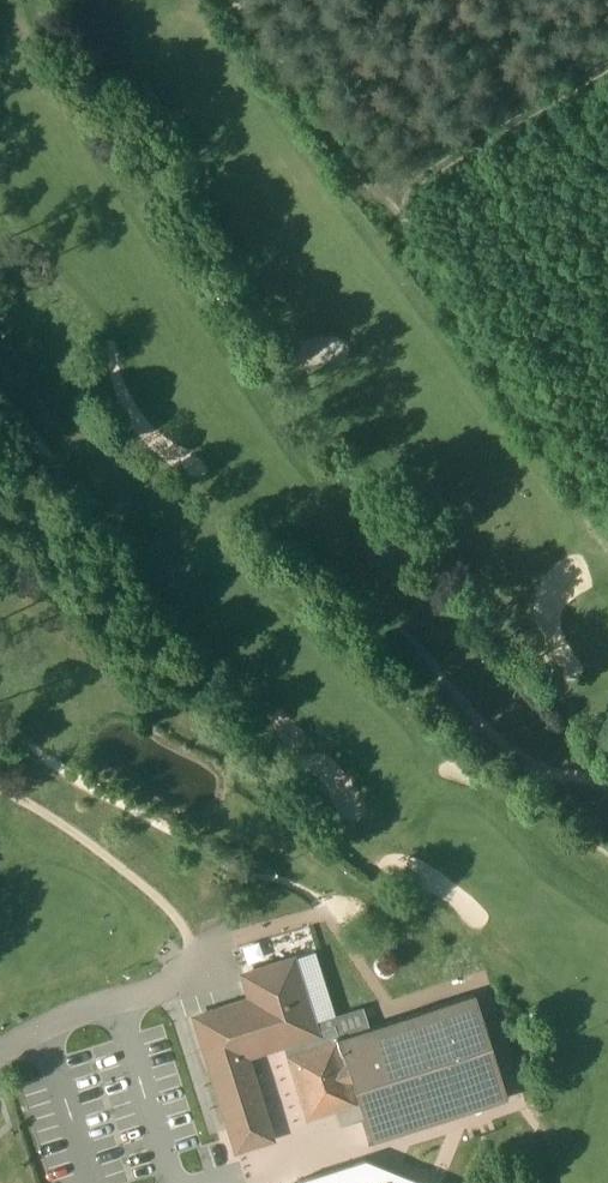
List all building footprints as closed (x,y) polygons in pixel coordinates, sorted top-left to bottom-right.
[(117,360),(107,364),(133,421),(144,417),(117,360)] [(332,1019),(312,1025),(289,951),(239,967),(247,992),(191,1009),(230,1132),(231,1132),(233,1141),(267,1130),(264,1121),(265,1120),(242,1048),(283,1035),(287,1049),(286,1049),(304,1107),(349,1092),(342,1072),(347,1071),(334,1031),(335,1030),(332,1019)] [(335,1030),(334,1031),(347,1071),(367,1135),(504,1091),(471,987),(335,1030)] [(362,1150),(294,1172),(290,1182),(438,1182),(362,1150)]
